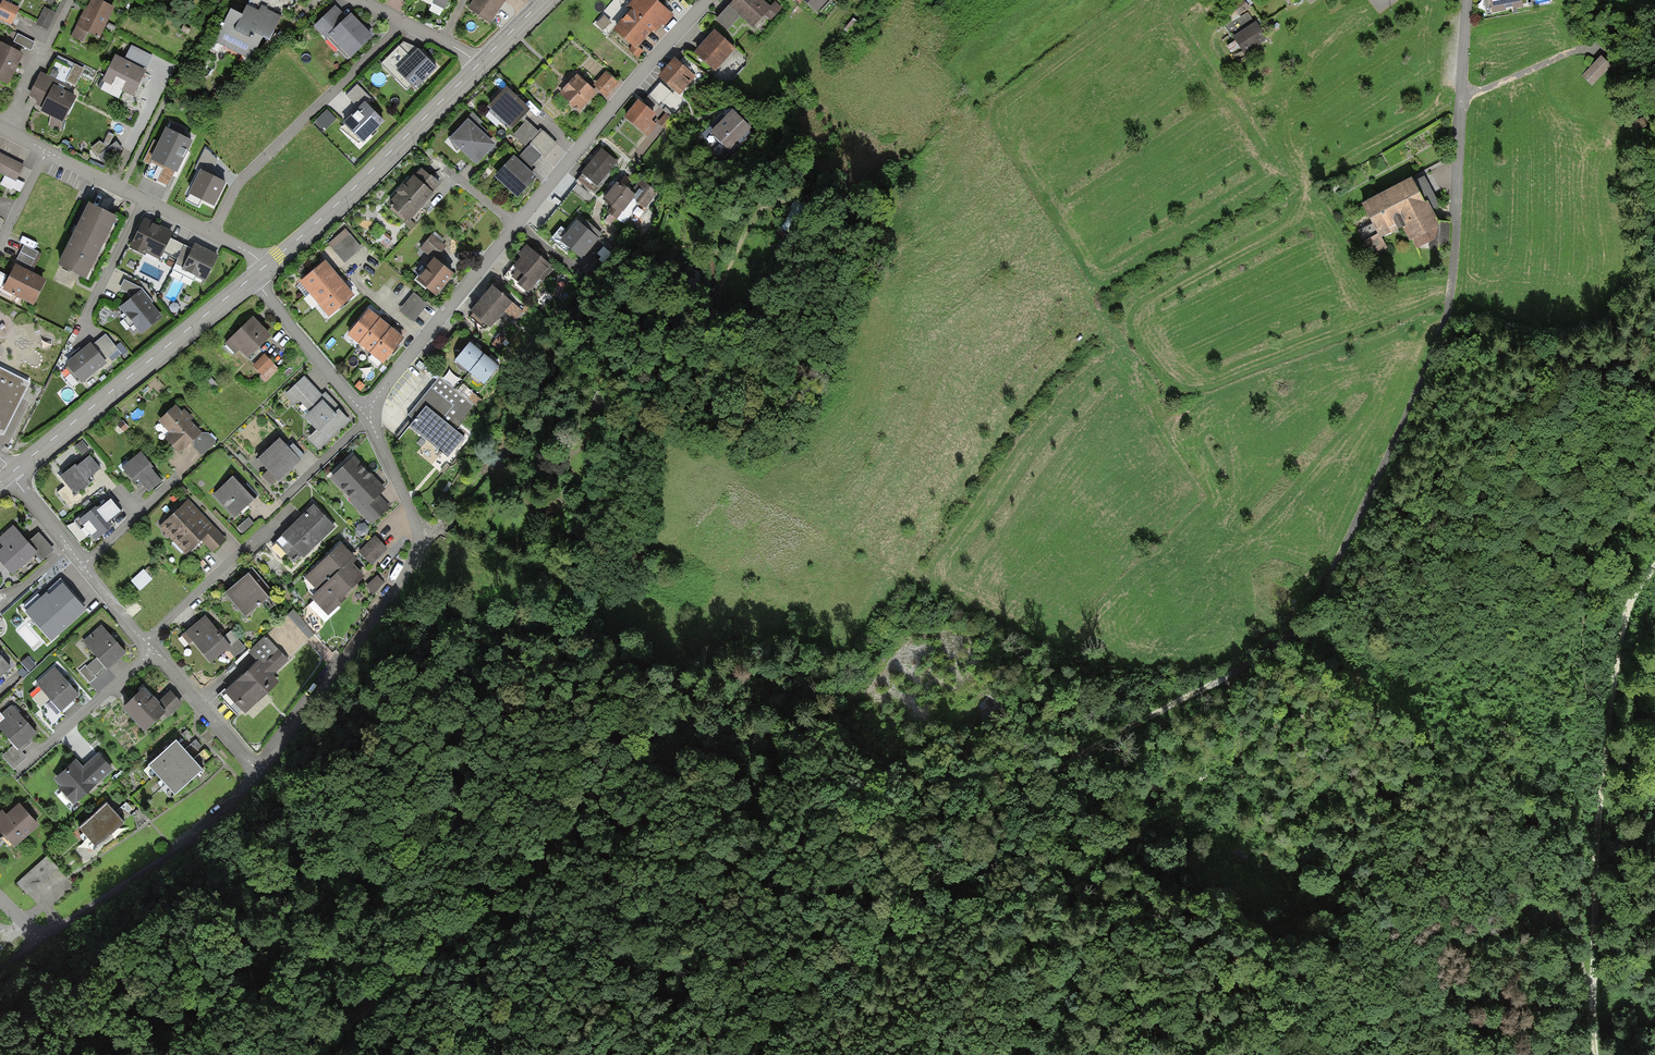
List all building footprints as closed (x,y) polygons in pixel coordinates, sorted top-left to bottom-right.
[(2,0),(0,3),(0,18),(12,24),(19,8),(2,0)] [(87,9),(86,8),(72,37),(84,43),(89,33),(99,39),(115,7),(100,0),(92,0),(87,9)] [(231,8),(215,41),(252,60),(263,37),(270,41),(290,0),(250,0),(243,14),(231,8)] [(432,4),(444,9),(448,0),(434,0),(432,4)] [(505,0),(473,0),(467,9),(490,25),(506,1),(505,0)] [(657,0),(632,0),(627,6),(631,10),(613,31),(632,47),(629,50),(638,57),(643,50),(639,47),(652,31),(656,34),(662,26),(665,28),(675,15),(657,0)] [(763,0),(733,0),(724,11),(715,21),(727,31),(740,17),(753,28),(765,15),(770,20),(781,7),(774,1),(769,6),(763,0)] [(817,13),(829,0),(802,0),(817,13)] [(1231,7),(1238,16),(1249,8),(1243,0),(1240,0),(1231,7)] [(1487,14),(1523,7),(1523,5),(1528,4),(1528,0),(1484,0),(1487,14)] [(346,15),(334,4),(313,25),(348,60),(373,36),(349,12),(346,15)] [(56,13),(44,7),(36,26),(48,31),(56,13)] [(1232,38),(1233,37),(1256,22),(1248,13),(1225,26),(1232,38)] [(853,19),(844,30),(851,35),(860,24),(853,19)] [(1256,22),(1233,37),(1244,55),(1268,39),(1256,22)] [(728,43),(713,30),(693,52),(715,72),(735,49),(728,43)] [(34,43),(18,34),(14,42),(31,50),(34,43)] [(0,43),(0,82),(8,86),(24,54),(0,43)] [(436,68),(417,48),(395,70),(414,89),(436,68)] [(47,76),(41,73),(29,96),(37,100),(36,104),(42,107),(40,112),(52,118),(50,128),(62,129),(63,123),(76,97),(67,93),(70,87),(72,84),(75,86),(84,69),(57,55),(47,76)] [(148,70),(115,55),(103,81),(135,96),(148,70)] [(1611,65),(1602,56),(1583,74),(1592,84),(1611,65)] [(696,77),(674,58),(657,77),(675,92),(679,96),(696,77)] [(619,83),(606,71),(593,85),(606,97),(619,83)] [(597,93),(576,74),(558,94),(578,113),(597,93)] [(660,82),(643,101),(654,111),(658,107),(669,116),(672,113),(667,109),(677,97),(679,96),(675,92),(671,92),(660,82)] [(529,110),(505,87),(486,107),(510,130),(529,110)] [(653,112),(638,100),(623,118),(647,138),(657,125),(651,120),(656,115),(653,112)] [(383,120),(364,102),(343,123),(362,142),(383,120)] [(733,110),(710,132),(728,150),(747,132),(751,128),(733,110)] [(319,119),(325,129),(337,122),(331,112),(319,119)] [(482,122),(473,113),(448,138),(476,165),(495,145),(477,128),(482,122)] [(673,121),(665,114),(657,123),(666,130),(673,121)] [(539,132),(526,121),(513,135),(526,147),(539,132)] [(191,142),(165,129),(158,143),(154,141),(143,162),(151,166),(147,175),(167,185),(174,171),(176,172),(182,160),(191,142)] [(558,144),(541,131),(519,157),(531,168),(542,155),(546,159),(558,144)] [(100,142),(91,149),(104,165),(123,150),(116,141),(109,147),(100,142)] [(618,161),(601,148),(581,172),(583,174),(578,180),(594,194),(601,186),(599,184),(618,161)] [(196,169),(201,171),(189,196),(214,207),(226,182),(217,178),(218,175),(214,169),(218,161),(208,151),(205,149),(196,169)] [(0,154),(0,173),(16,181),(24,165),(0,154)] [(537,178),(514,157),(495,177),(519,198),(537,178)] [(421,165),(385,205),(406,223),(421,206),(432,194),(430,192),(439,182),(421,165)] [(631,191),(618,181),(611,190),(603,200),(612,207),(608,212),(618,219),(633,199),(645,208),(658,192),(647,184),(650,181),(643,176),(631,191)] [(1412,178),(1361,204),(1364,210),(1353,215),(1374,256),(1387,249),(1381,237),(1397,229),(1398,230),(1403,228),(1409,241),(1412,239),(1417,249),(1436,239),(1436,250),(1451,250),(1451,222),(1438,222),(1428,202),(1425,204),(1412,178)] [(117,217),(90,203),(76,231),(59,264),(86,278),(117,217)] [(157,226),(143,219),(129,248),(144,255),(146,254),(159,260),(163,252),(178,259),(184,246),(170,239),(172,234),(157,226)] [(584,227),(576,219),(566,231),(562,227),(551,239),(566,252),(569,249),(581,260),(603,235),(588,222),(584,227)] [(346,228),(327,243),(344,264),(363,249),(346,228)] [(446,247),(432,235),(420,249),(432,259),(433,258),(435,259),(446,247)] [(211,251),(194,243),(191,249),(184,246),(178,259),(173,270),(193,280),(195,275),(206,280),(218,254),(211,251)] [(38,252),(24,245),(17,259),(31,266),(38,252)] [(521,257),(503,278),(524,296),(527,293),(528,294),(551,266),(527,246),(519,255),(521,257)] [(435,259),(433,258),(432,259),(415,280),(436,297),(451,278),(454,274),(435,259)] [(325,260),(299,282),(328,318),(355,295),(325,260)] [(31,272),(15,265),(3,291),(34,306),(47,280),(31,272)] [(132,298),(119,308),(127,317),(123,319),(130,328),(133,325),(141,335),(162,317),(154,308),(151,304),(153,302),(141,288),(124,280),(120,289),(128,293),(132,298)] [(524,311),(493,285),(469,312),(489,330),(505,312),(515,321),(524,311)] [(427,305),(414,294),(401,311),(413,321),(427,305)] [(379,316),(369,308),(347,334),(383,363),(404,337),(394,328),(382,319),(379,316)] [(252,316),(225,344),(235,354),(240,349),(248,358),(271,335),(252,316)] [(91,343),(66,364),(82,384),(107,364),(104,360),(117,350),(105,335),(93,345),(91,343)] [(476,348),(469,343),(454,361),(484,385),(499,367),(491,360),(476,348)] [(265,354),(252,365),(261,375),(260,376),(265,382),(279,369),(265,354)] [(3,433),(28,384),(0,370),(0,432),(3,433)] [(317,430),(309,438),(319,449),(349,421),(341,412),(343,410),(325,391),(322,394),(305,375),(294,386),(292,384),(276,399),(287,411),(294,405),(317,430)] [(456,391),(439,377),(408,415),(414,420),(408,427),(448,458),(465,437),(458,431),(481,401),(461,385),(456,391)] [(176,405),(159,422),(169,433),(164,437),(180,454),(193,442),(193,447),(201,455),(203,455),(215,444),(215,440),(209,433),(202,433),(191,421),(193,419),(184,410),(182,412),(176,405)] [(280,439),(257,460),(278,482),(300,460),(280,439)] [(83,441),(76,446),(84,457),(91,451),(83,441)] [(141,452),(122,468),(134,483),(139,480),(148,492),(161,481),(152,470),(153,467),(141,452)] [(76,465),(60,477),(75,496),(91,485),(86,479),(90,476),(100,468),(90,456),(77,466),(76,465)] [(353,457),(331,479),(350,499),(348,501),(372,526),(392,508),(379,494),(384,489),(353,457)] [(232,477),(212,495),(234,518),(255,500),(232,477)] [(83,514),(76,520),(93,541),(112,526),(108,522),(121,512),(111,499),(97,510),(96,508),(85,517),(83,514)] [(188,501),(160,528),(186,556),(202,541),(212,553),(225,541),(188,501)] [(336,528),(314,505),(274,543),(294,564),(301,557),(303,559),(336,528)] [(248,518),(237,528),(241,533),(253,523),(248,518)] [(357,525),(356,532),(361,537),(367,535),(369,529),(364,524),(357,525)] [(12,576),(35,555),(42,562),(54,551),(39,533),(27,544),(12,527),(0,537),(0,544),(3,547),(0,550),(0,563),(12,576)] [(387,549),(374,536),(359,552),(372,565),(387,549)] [(342,544),(305,578),(318,592),(312,599),(328,616),(346,600),(343,597),(365,577),(352,564),(356,560),(342,544)] [(143,570),(131,581),(140,591),(152,580),(151,578),(156,573),(150,566),(144,571),(143,570)] [(248,575),(225,594),(244,617),(268,598),(252,579),(248,575)] [(384,583),(376,576),(364,588),(372,595),(384,583)] [(61,579),(25,611),(51,640),(87,608),(61,579)] [(293,610),(288,616),(308,638),(314,633),(293,610)] [(205,616),(181,634),(190,644),(193,641),(210,663),(225,651),(230,651),(234,657),(244,648),(231,632),(223,638),(205,616)] [(102,626),(83,642),(97,659),(87,667),(85,666),(80,671),(89,682),(95,678),(93,676),(105,666),(108,669),(126,654),(116,642),(102,626)] [(225,690),(219,695),(238,715),(242,711),(245,714),(279,682),(273,675),(289,661),(266,637),(249,652),(258,662),(227,691),(225,690)] [(11,667),(0,654),(0,677),(11,667)] [(55,667),(36,683),(43,691),(33,699),(41,708),(50,700),(61,713),(80,696),(66,681),(55,667)] [(145,689),(123,709),(145,734),(163,717),(166,720),(184,704),(171,691),(158,703),(154,699),(145,689)] [(0,722),(0,731),(13,746),(2,755),(15,769),(27,759),(21,752),(31,743),(29,740),(37,734),(24,718),(12,705),(1,715),(4,719),(0,722)] [(187,730),(182,735),(184,737),(185,736),(188,740),(193,736),(187,730)] [(176,740),(149,765),(175,794),(202,769),(194,760),(185,751),(182,748),(176,740)] [(196,740),(191,745),(193,747),(194,746),(198,750),(202,746),(196,740)] [(204,750),(199,755),(202,757),(203,756),(206,760),(210,756),(204,750)] [(54,779),(61,787),(59,788),(74,806),(114,770),(99,753),(83,767),(76,759),(54,779)] [(107,803),(79,827),(97,847),(125,823),(115,813),(112,808),(107,803)] [(126,803),(121,807),(123,810),(125,809),(128,812),(132,809),(126,803)] [(0,812),(0,833),(14,848),(38,826),(19,805),(6,817),(1,811),(0,812)] [(45,858),(17,884),(27,896),(56,870),(45,858)]
